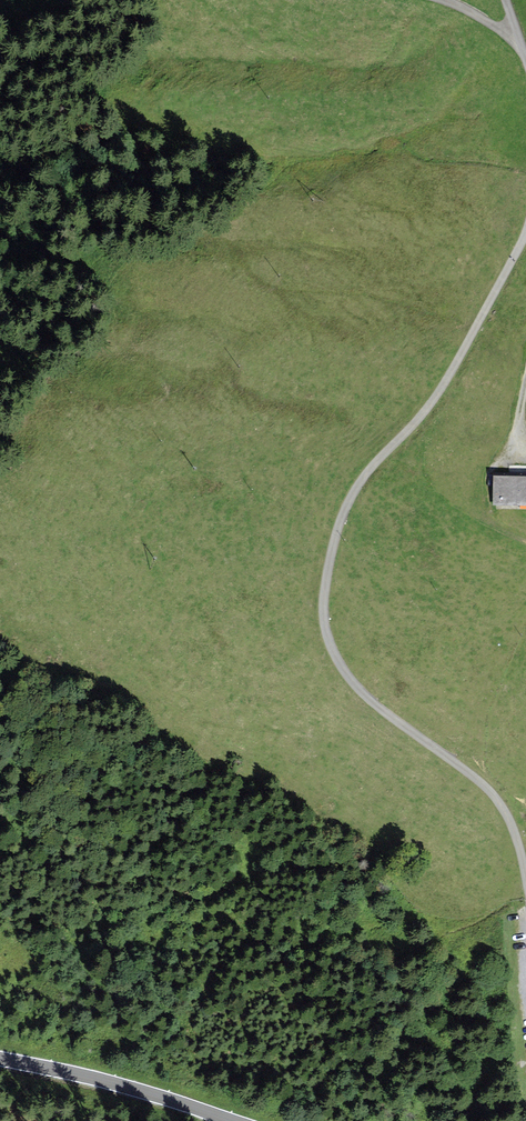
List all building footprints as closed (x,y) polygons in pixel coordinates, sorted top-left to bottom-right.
[(501,476),(501,509),(525,509),(525,476),(501,476)]
